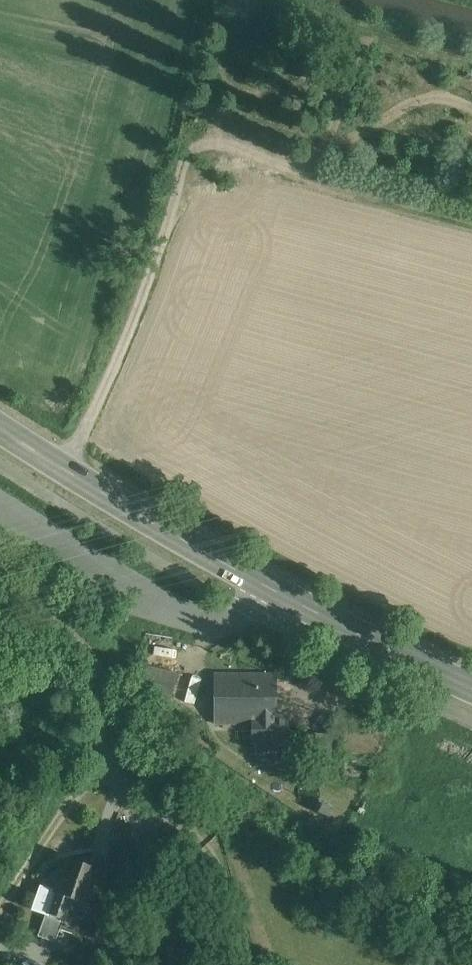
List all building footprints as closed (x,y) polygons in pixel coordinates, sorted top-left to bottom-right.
[(176,675),(142,666),(136,690),(170,699),(176,675)] [(275,673),(216,673),(216,724),(253,724),(253,742),(287,742),(287,717),(275,717),(275,673)] [(100,870),(66,858),(60,875),(58,874),(57,875),(55,876),(54,878),(54,880),(54,882),(55,883),(57,884),(55,891),(41,886),(33,908),(46,913),(63,919),(60,928),(92,939),(103,908),(88,903),(100,870)] [(63,919),(46,913),(38,936),(55,941),(60,928),(63,919)]
